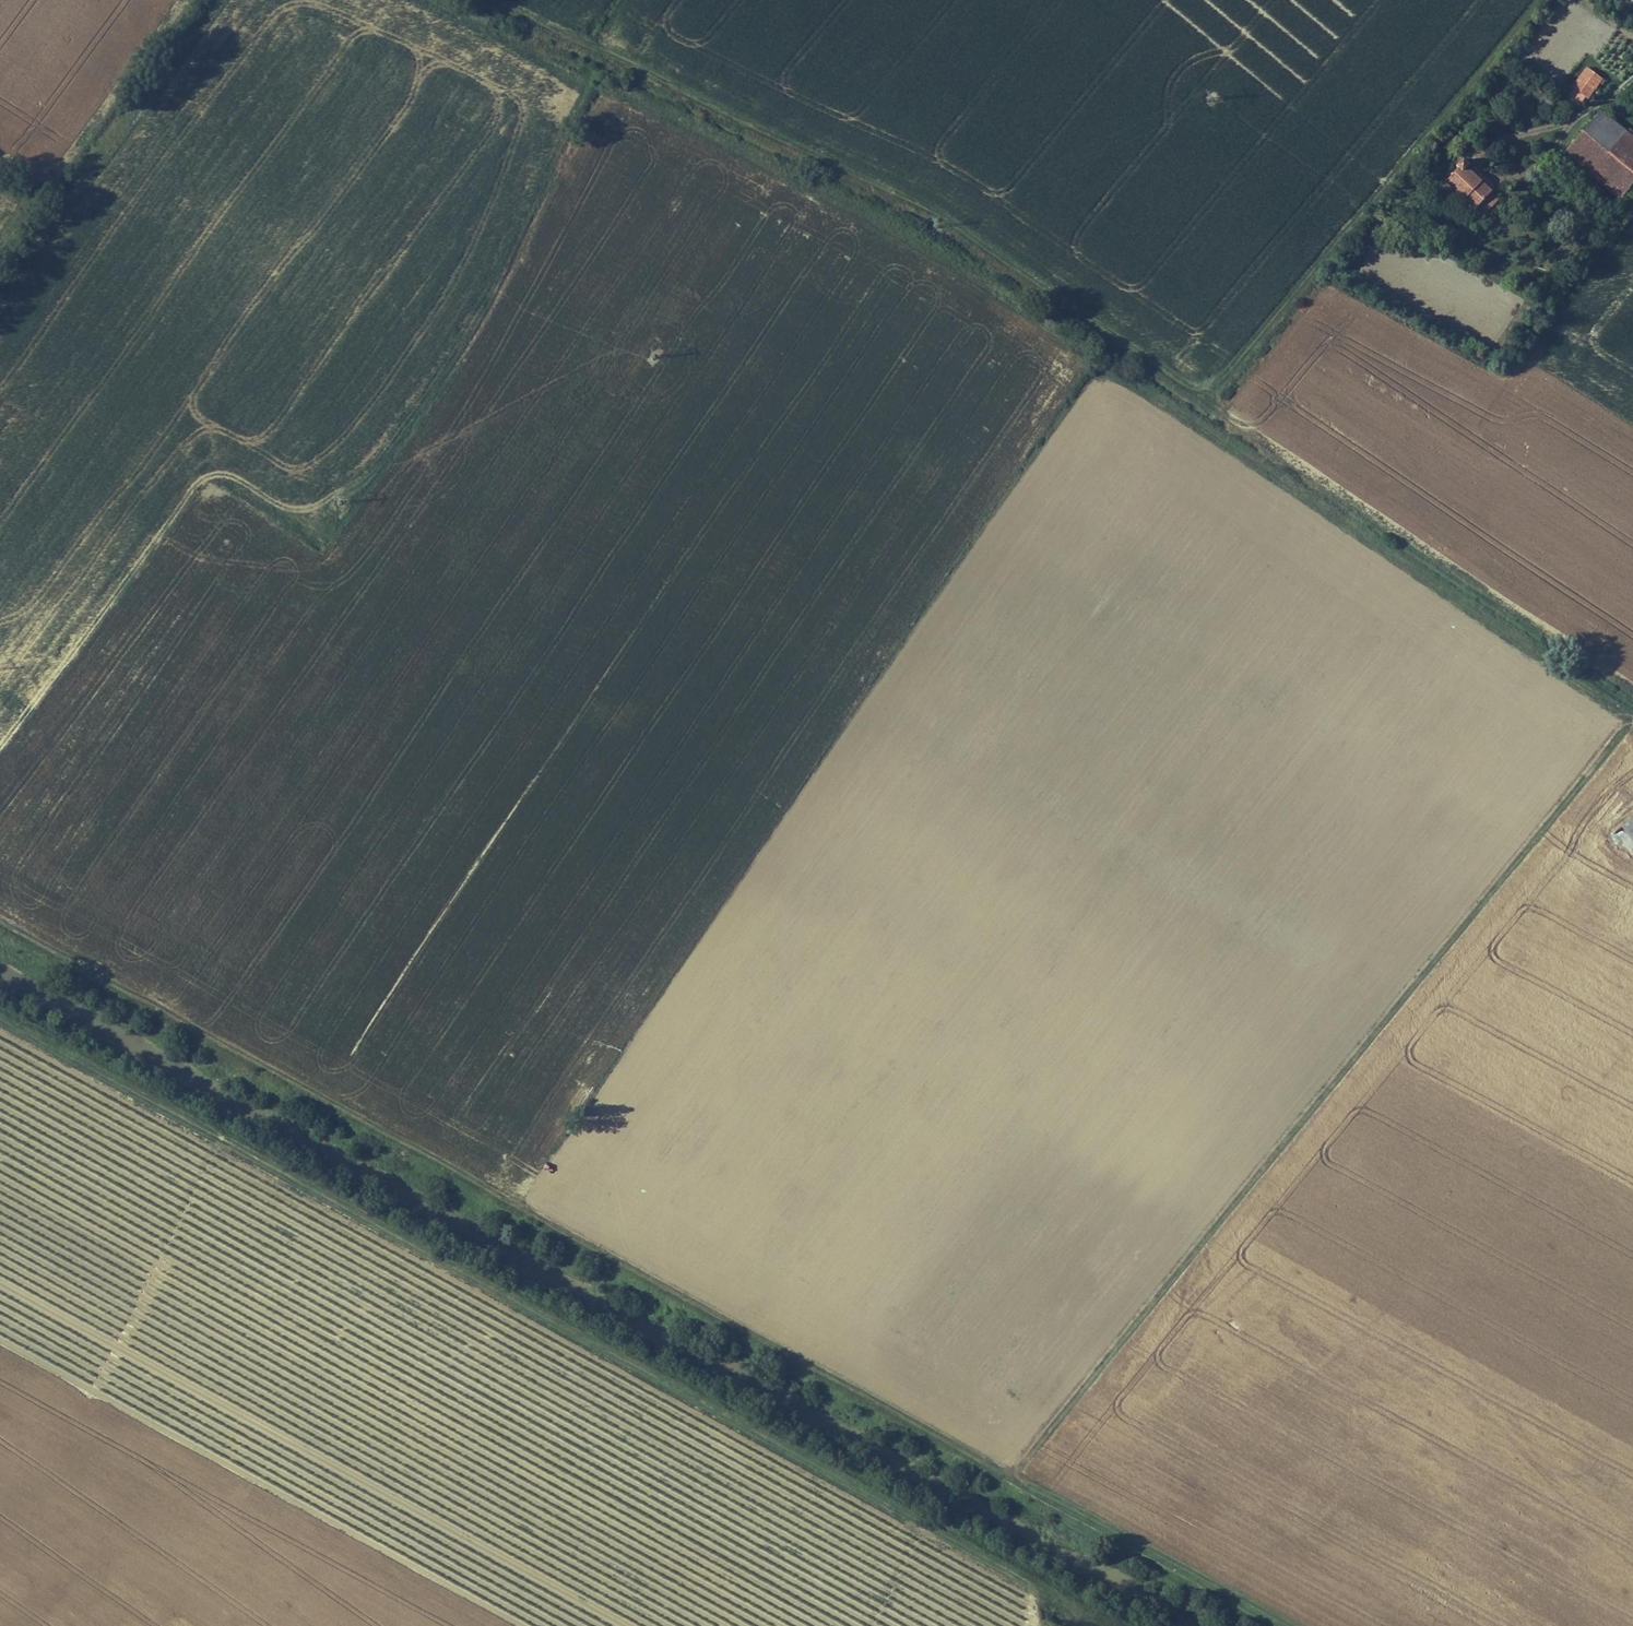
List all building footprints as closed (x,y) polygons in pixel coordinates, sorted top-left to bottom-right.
[(1607,75),(1593,62),(1575,82),(1585,92),(1598,78),(1602,82),(1607,75)] [(1626,124),(1602,105),(1566,148),(1590,168),(1626,124)] [(1590,168),(1617,190),(1632,170),(1632,129),(1626,124),(1590,168)] [(1465,152),(1445,167),(1471,201),(1487,190),(1466,163),(1472,159),(1465,152)] [(1614,837),(1632,860),(1632,859),(1632,822),(1614,837)]
